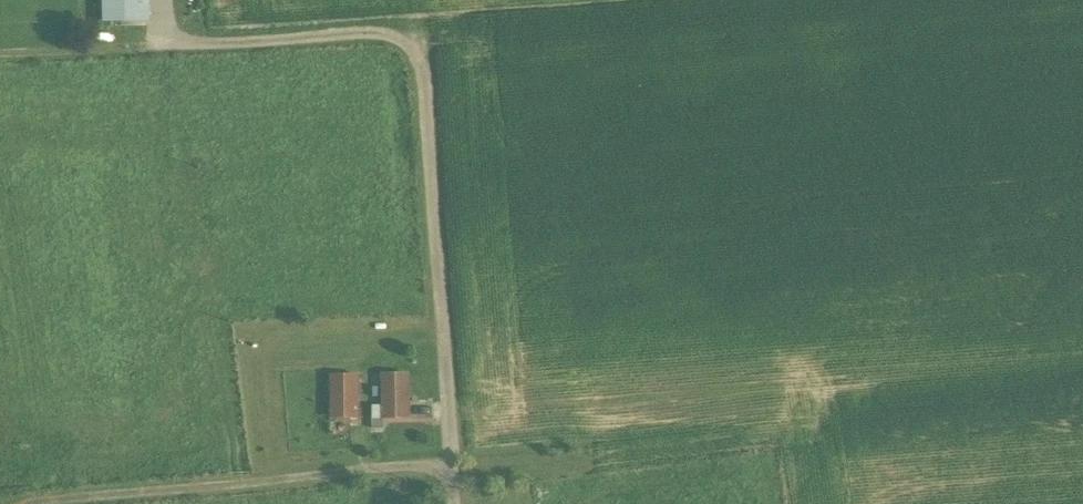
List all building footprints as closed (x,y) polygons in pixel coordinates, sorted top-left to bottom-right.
[(102,23),(150,21),(150,0),(102,0),(102,23)] [(410,374),(381,375),(381,418),(410,418),(410,374)] [(358,375),(331,375),(332,417),(359,417),(358,375)]
